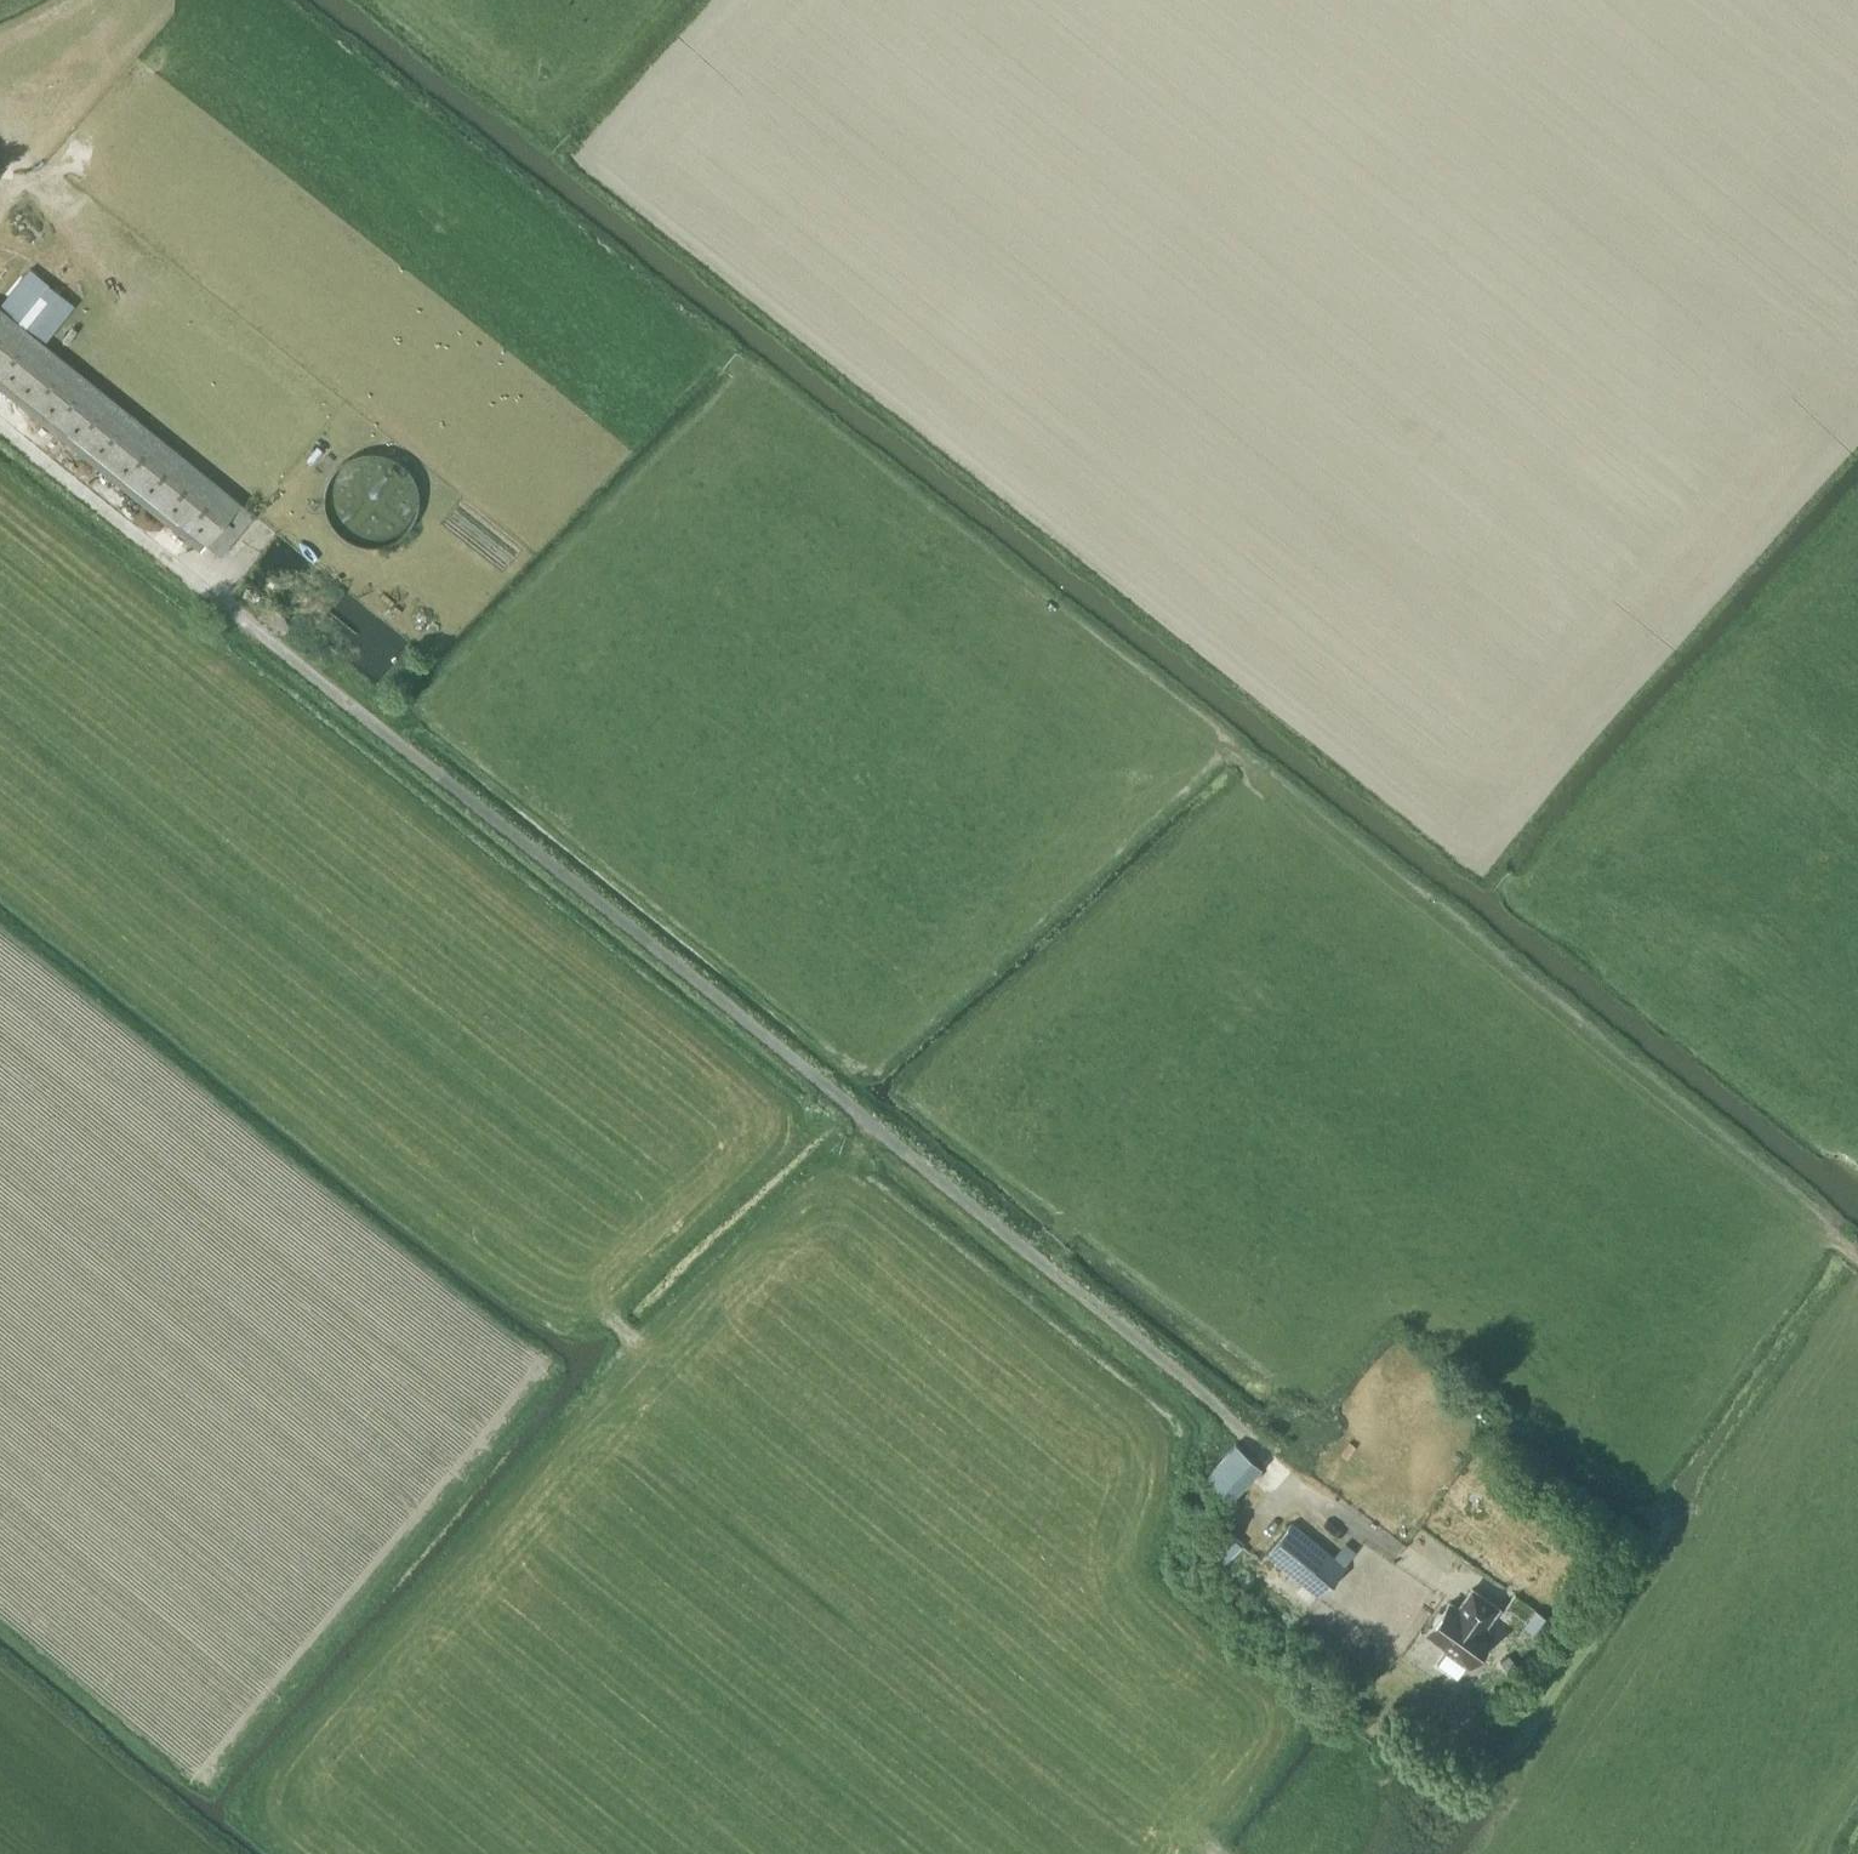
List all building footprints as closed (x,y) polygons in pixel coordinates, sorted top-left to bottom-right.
[(45,343),(75,304),(30,267),(0,304),(0,386),(202,549),(207,543),(222,555),(255,514),(241,502),(45,343)] [(398,458),(394,456),(391,454),(388,453),(385,452),(381,451),(376,451),(373,451),(367,451),(362,452),(359,452),(356,453),(352,455),(350,456),(346,459),(342,462),(340,464),(337,467),(335,470),(333,472),(331,475),(329,479),(328,482),(327,485),(327,488),(326,491),(326,495),(326,498),(326,501),(326,504),(327,507),(327,510),(329,515),(331,519),(332,522),(335,525),(337,528),(339,530),(344,534),(346,536),(349,538),(351,539),(354,540),(358,542),(363,543),(366,544),(370,544),(373,544),(376,544),(383,543),(388,541),(393,540),(398,537),(402,534),(405,531),(407,529),(409,526),(411,524),(413,521),(414,519),(415,516),(417,513),(417,510),(418,507),(419,504),(419,501),(419,498),(419,493),(419,490),(418,487),(417,484),(416,481),(415,477),(413,474),(412,472),(408,467),(406,465),(403,461),(400,460),(398,458)] [(318,627),(386,678),(415,639),(347,588),(318,627)] [(1231,1499),(1262,1467),(1235,1443),(1205,1475),(1231,1499)] [(1292,1522),(1267,1554),(1321,1597),(1346,1566),(1292,1522)] [(1224,1559),(1244,1541),(1230,1526),(1210,1545),(1224,1559)] [(1364,1557),(1356,1551),(1346,1566),(1354,1572),(1364,1557)] [(1427,1633),(1417,1648),(1437,1662),(1438,1661),(1458,1676),(1469,1661),(1472,1663),(1493,1633),(1485,1627),(1499,1607),(1473,1588),(1458,1608),(1450,1602),(1444,1610),(1439,1611),(1433,1619),(1434,1625),(1427,1633)] [(1536,1609),(1524,1625),(1543,1639),(1554,1622),(1536,1609)] [(1504,1655),(1496,1667),(1511,1677),(1519,1665),(1504,1655)]
